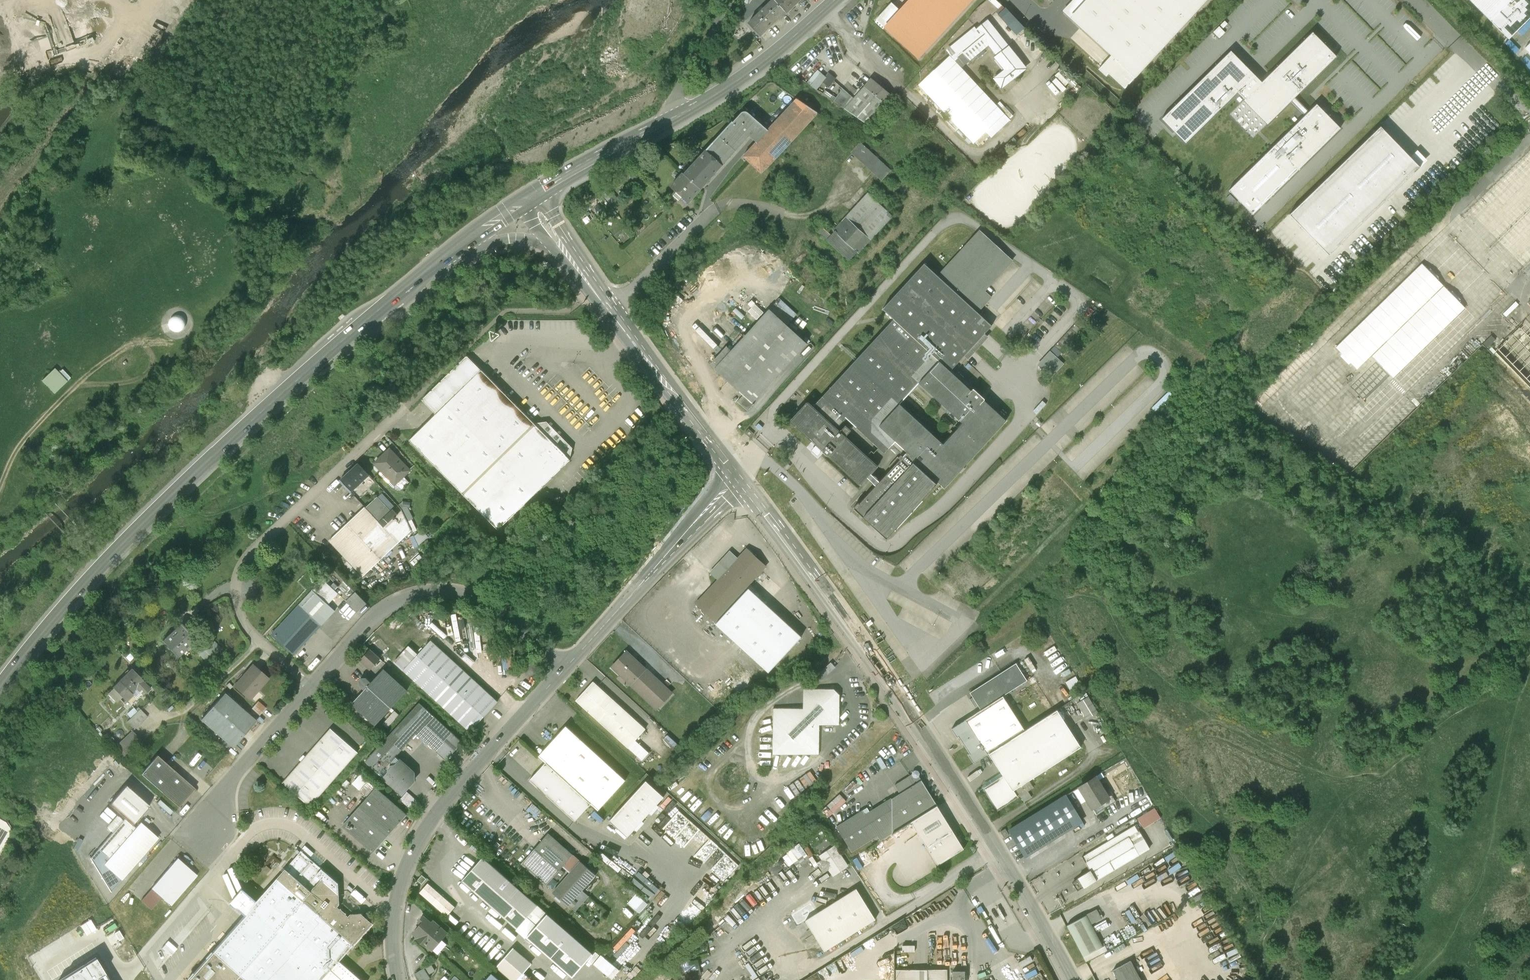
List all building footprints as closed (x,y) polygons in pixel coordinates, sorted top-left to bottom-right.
[(775,0),(774,0),(749,24),(761,36),(786,12),(775,0)] [(786,12),(787,13),(800,0),(775,0),(786,12)] [(901,12),(892,4),(876,20),(918,59),(972,0),(912,0),(901,12)] [(902,8),(910,0),(897,0),(895,2),(902,8)] [(1003,3),(999,0),(986,0),(977,10),(988,20),(1003,3)] [(1065,13),(1111,56),(1098,70),(1106,77),(1109,74),(1125,89),(1207,0),(1077,0),(1065,13)] [(1490,21),(1511,0),(1470,0),(1490,21)] [(1509,40),(1529,19),(1529,0),(1511,0),(1490,21),(1509,40)] [(1016,20),(1005,8),(998,15),(1008,26),(1016,20)] [(989,44),(996,53),(1007,45),(998,33),(988,22),(953,52),(963,65),(989,44)] [(1243,101),(1267,125),(1290,102),(1295,97),(1336,57),(1312,33),(1261,83),(1244,99),(1243,101)] [(994,78),(1000,86),(1012,78),(1011,77),(1024,68),(1007,45),(996,53),(1005,70),(994,78)] [(1254,75),(1230,51),(1161,119),(1185,144),(1237,92),(1244,99),(1261,83),(1254,76),(1254,75)] [(1006,114),(953,58),(921,89),(974,144),(1006,114)] [(857,96),(835,81),(836,79),(831,75),(817,90),(869,126),(887,106),(864,87),(857,96)] [(894,98),(871,79),(864,87),(887,106),(894,98)] [(1040,109),(1057,95),(1053,90),(1036,104),(1040,109)] [(761,173),(816,114),(797,97),(768,128),(755,141),(742,155),(761,173)] [(1290,102),(1304,116),(1309,112),(1295,97),(1290,102)] [(1228,191),(1252,215),(1340,129),(1316,104),(1309,112),(1304,116),(1228,191)] [(732,118),(726,125),(744,141),(749,135),(755,141),(768,128),(748,110),(747,110),(746,109),(745,109),(744,109),(743,109),(742,110),(741,110),(733,119),(732,118)] [(726,125),(713,139),(731,155),(744,141),(726,125)] [(1420,168),(1380,127),(1289,215),(1329,256),(1420,168)] [(713,139),(699,154),(718,170),(731,155),(713,139)] [(860,143),(852,152),(882,180),(891,171),(892,171),(891,170),(890,171),(884,165),(885,164),(884,163),(883,164),(877,158),(878,157),(877,157),(876,158),(869,151),(870,150),(869,149),(868,150),(861,144),(862,143),(861,142),(860,143)] [(699,154),(687,166),(706,183),(718,170),(699,154)] [(682,196),(688,202),(706,183),(687,166),(683,171),(682,170),(669,184),(678,192),(674,195),(679,200),(682,196)] [(881,205),(868,193),(834,230),(835,231),(836,230),(859,252),(892,215),(886,209),(888,207),(883,203),(881,205)] [(858,253),(859,252),(836,230),(835,231),(832,234),(820,224),(816,229),(849,260),(857,252),(858,253)] [(924,263),(883,309),(894,319),(813,408),(808,403),(791,421),(818,447),(817,448),(820,451),(821,449),(823,451),(822,451),(823,452),(827,456),(828,456),(860,485),(877,467),(845,438),(845,437),(851,431),(845,426),(840,432),(836,429),(846,418),(884,454),(895,442),(907,452),(903,457),(901,455),(898,458),(897,458),(889,467),(891,469),(859,504),(858,504),(853,509),(864,519),(887,539),(939,483),(945,488),(960,471),(961,473),(965,468),(964,467),(1006,421),(984,400),(985,400),(985,399),(974,389),(973,389),(971,390),(950,371),(986,332),(992,325),(977,312),(991,297),(983,290),(991,282),(992,283),(1012,260),(980,231),(938,276),(924,263)] [(1529,260),(1529,251),(1526,247),(1510,265),(1519,273),(1529,260)] [(998,290),(1020,266),(1015,261),(993,285),(998,290)] [(768,309),(714,368),(743,395),(738,401),(748,410),(754,404),(752,403),(807,344),(768,309)] [(422,400),(436,414),(410,440),(497,530),(568,460),(570,448),(546,423),(532,424),(466,356),(422,400)] [(55,392),(70,378),(57,365),(42,379),(55,392)] [(410,470),(389,448),(372,463),(394,486),(410,470)] [(368,476),(357,463),(340,479),(351,491),(368,476)] [(390,512),(376,497),(329,541),(363,577),(410,531),(401,511),(396,514),(392,509),(390,512)] [(708,572),(717,580),(695,603),(716,623),(715,624),(768,673),(802,637),(748,588),(768,566),(747,546),(742,551),(737,556),(730,549),(708,572)] [(323,580),(313,591),(327,604),(338,593),(323,580)] [(327,604),(313,591),(273,634),(294,654),(335,611),(327,604)] [(356,593),(347,601),(357,612),(366,604),(356,593)] [(200,638),(188,626),(169,646),(180,657),(200,638)] [(497,702),(431,642),(419,655),(405,671),(471,731),(497,702)] [(395,662),(405,671),(419,655),(409,647),(395,662)] [(371,650),(361,661),(370,669),(380,659),(371,650)] [(673,693),(626,650),(610,668),(656,711),(673,693)] [(1024,731),(1003,697),(1027,681),(1016,663),(1001,673),(969,693),(980,710),(950,729),(955,738),(957,736),(963,745),(969,754),(967,755),(972,764),(987,754),(1024,731)] [(151,683),(135,666),(111,689),(127,706),(151,683)] [(267,679),(255,668),(236,688),(248,699),(267,679)] [(408,690),(385,669),(372,683),(367,678),(362,678),(360,681),(360,685),(366,690),(353,704),(376,725),(408,690)] [(645,730),(593,681),(574,701),(641,762),(649,753),(635,741),(645,730)] [(803,689),(803,709),(773,708),(773,755),(819,755),(819,725),(839,726),(840,694),(837,692),(834,689),(803,689)] [(253,717),(225,692),(199,721),(228,746),(253,717)] [(1079,702),(1087,719),(1099,713),(1092,696),(1079,702)] [(252,707),(260,714),(266,707),(259,700),(252,707)] [(462,742),(420,704),(366,762),(403,796),(415,782),(415,773),(397,756),(417,734),(446,759),(462,742)] [(146,717),(140,710),(128,722),(134,728),(146,717)] [(987,754),(1002,777),(983,789),(997,811),(1018,798),(1013,791),(1015,790),(1081,748),(1057,710),(1055,711),(1024,731),(987,754)] [(356,747),(331,726),(281,782),(306,804),(356,747)] [(625,781),(565,727),(538,756),(545,763),(591,804),(598,810),(625,781)] [(190,788),(158,758),(142,775),(174,805),(190,788)] [(591,804),(545,763),(529,781),(574,822),(591,804)] [(910,776),(894,786),(900,794),(865,815),(863,811),(836,827),(852,852),(877,837),(881,841),(911,823),(938,806),(920,777),(920,774),(918,771),(915,770),(913,772),(912,775),(910,776)] [(624,805),(649,776),(645,773),(620,802),(624,805)] [(369,798),(377,790),(361,775),(353,784),(369,798)] [(1096,778),(1077,790),(1091,811),(1110,799),(1096,778)] [(664,798),(646,781),(609,821),(627,838),(664,798)] [(108,805),(125,820),(132,826),(149,806),(126,785),(108,805)] [(405,815),(377,790),(369,798),(344,827),(373,852),(405,815)] [(1033,816),(1008,831),(1024,858),(1082,822),(1066,796),(1033,816)] [(938,806),(911,823),(922,840),(938,866),(965,850),(959,839),(949,824),(938,806)] [(1157,806),(1139,815),(1144,826),(1163,817),(1157,806)] [(132,826),(125,820),(97,851),(107,860),(104,864),(119,878),(156,839),(142,826),(137,831),(132,826)] [(1077,879),(1083,889),(1149,850),(1142,839),(1134,826),(1081,858),(1087,867),(1090,871),(1077,879)] [(1095,840),(1101,838),(1098,828),(1092,830),(1095,840)] [(587,869),(548,836),(543,842),(523,865),(545,885),(562,866),(570,874),(553,894),(560,900),(568,907),(575,913),(588,897),(582,891),(595,876),(587,869)] [(825,871),(830,868),(833,874),(850,865),(838,843),(821,853),(824,858),(819,861),(825,871)] [(303,851),(189,979),(362,979),(350,970),(340,961),(378,918),(371,911),(303,851)] [(858,871),(874,862),(868,852),(852,861),(858,871)] [(591,955),(482,859),(472,871),(462,882),(571,978),(580,968),(591,955)] [(193,877),(175,861),(149,889),(152,892),(144,902),(153,910),(162,900),(168,905),(193,877)] [(562,869),(548,885),(553,890),(568,873),(562,869)] [(261,886),(266,890),(279,876),(273,871),(261,886)] [(427,884),(419,893),(446,918),(455,908),(427,884)] [(860,889),(805,922),(825,955),(880,922),(860,889)] [(637,893),(629,902),(640,912),(649,903),(637,893)] [(1097,911),(1086,916),(1091,925),(1101,920),(1097,911)] [(447,934),(426,916),(410,935),(431,952),(447,934)] [(1086,916),(1067,926),(1083,957),(1103,947),(1091,925),(1086,916)] [(534,962),(516,946),(497,965),(513,979),(517,979),(534,962)] [(1103,947),(1083,957),(1086,963),(1108,951),(1105,946),(1103,947)] [(415,971),(420,979),(423,979),(438,972),(432,962),(415,971)] [(969,969),(954,968),(954,979),(968,979),(969,969)] [(947,969),(896,970),(896,979),(947,979),(947,969)]
